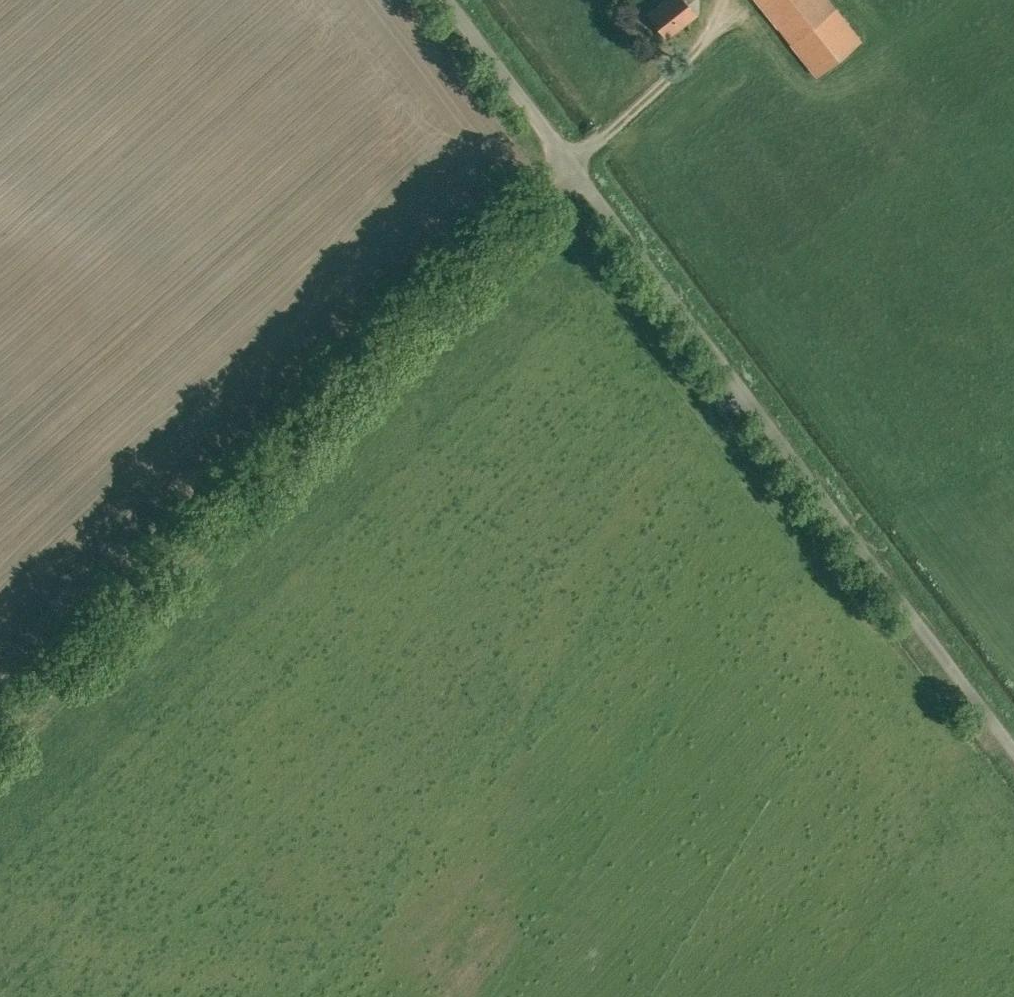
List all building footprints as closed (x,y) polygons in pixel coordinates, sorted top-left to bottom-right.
[(689,0),(664,0),(647,13),(667,38),(696,15),(686,2),(689,0)] [(817,77),(862,41),(829,0),(755,0),(817,77)]
